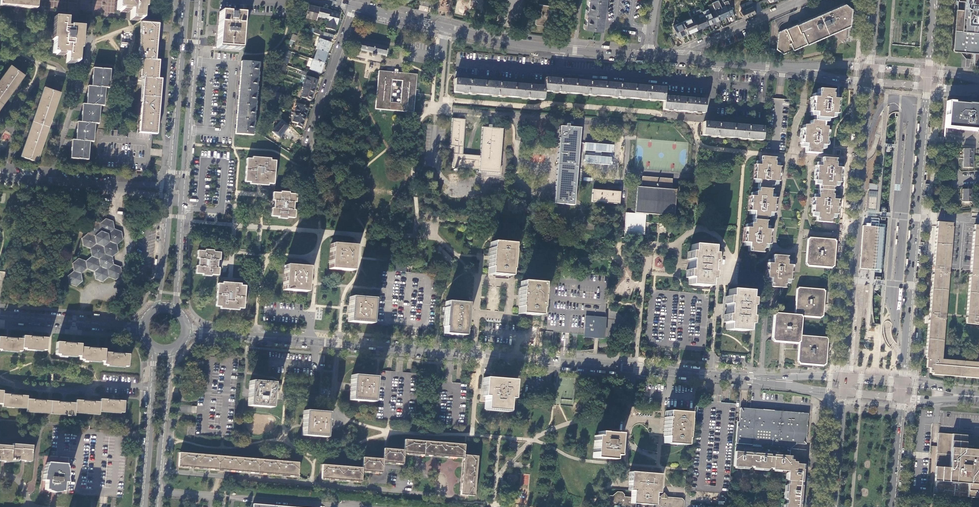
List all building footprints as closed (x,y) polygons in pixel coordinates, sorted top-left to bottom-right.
[(38,0),(0,0),(0,5),(37,9),(38,0)] [(37,9),(37,12),(114,19),(114,17),(116,0),(38,0),(37,9)] [(117,11),(130,13),(130,20),(141,21),(142,8),(144,8),(145,0),(118,0),(117,11)] [(584,28),(601,31),(606,0),(588,0),(584,28)] [(976,5),(976,0),(953,0),(948,50),(959,51),(965,59),(971,60),(971,63),(978,64),(978,6),(976,5)] [(752,7),(752,1),(742,6),(743,10),(752,7)] [(755,13),(762,10),(759,5),(758,3),(758,2),(752,1),(752,7),(755,13)] [(776,49),(783,54),(831,33),(841,40),(846,43),(847,30),(847,26),(849,25),(851,9),(844,3),(778,32),(776,49)] [(553,6),(538,4),(535,24),(550,26),(553,6)] [(306,18),(316,20),(317,17),(319,8),(309,5),(306,18)] [(733,14),(729,5),(715,11),(719,20),(733,14)] [(742,19),(755,13),(752,7),(743,10),(740,11),(741,13),(740,14),(742,19)] [(319,8),(317,17),(328,19),(330,10),(319,8)] [(701,9),(696,11),(697,14),(692,16),(693,18),(697,29),(708,25),(702,12),(701,9)] [(710,13),(708,9),(702,12),(708,25),(719,20),(715,11),(710,13)] [(330,10),(328,19),(327,22),(326,27),(335,30),(337,24),(340,13),(330,10)] [(216,47),(239,49),(242,14),(219,12),(218,25),(217,30),(217,37),(216,47)] [(54,40),(54,44),(53,53),(57,53),(57,55),(64,55),(64,53),(67,53),(67,57),(66,63),(74,63),(74,61),(78,62),(79,49),(80,49),(82,27),(67,25),(68,18),(55,17),(53,40),(54,40)] [(693,18),(682,22),(687,34),(697,29),(693,18)] [(139,132),(152,133),(157,133),(161,79),(158,78),(159,60),(156,60),(159,24),(141,22),(138,59),(141,59),(140,77),(144,77),(139,132)] [(687,34),(682,22),(673,26),(678,37),(687,34)] [(330,39),(323,36),(320,35),(319,39),(315,49),(317,49),(327,53),(330,43),(329,42),(330,39)] [(372,56),(373,56),(374,56),(375,56),(375,55),(375,54),(385,56),(386,56),(386,55),(386,54),(385,54),(387,54),(387,53),(386,52),(386,50),(388,51),(388,49),(386,49),(387,48),(388,47),(388,46),(387,46),(386,46),(386,47),(374,44),(358,41),(356,49),(371,53),(371,54),(371,55),(371,56),(372,56)] [(323,63),(327,53),(317,49),(313,59),(323,63)] [(313,59),(310,67),(309,69),(320,73),(323,63),(313,59)] [(251,135),(258,63),(241,61),(240,68),(239,83),(237,97),(236,112),(235,126),(234,134),(251,135)] [(25,76),(11,65),(0,81),(0,110),(25,76)] [(111,69),(94,68),(92,86),(88,86),(87,104),(83,104),(81,122),(78,122),(76,140),(73,140),(71,158),(88,160),(90,141),(93,141),(95,123),(99,124),(101,105),(104,105),(106,87),(109,87),(111,69)] [(306,76),(302,86),(304,86),(314,90),(318,80),(317,80),(318,76),(301,70),(300,74),(306,76)] [(414,112),(415,94),(417,74),(396,72),(378,70),(375,108),(414,112)] [(544,81),(544,86),(544,91),(663,101),(663,96),(664,87),(545,77),(544,81)] [(455,79),(453,92),(543,99),(544,91),(544,86),(455,79)] [(310,100),(314,90),(304,86),(300,97),(310,100)] [(44,87),(21,156),(37,162),(61,93),(44,87)] [(812,97),(812,111),(812,112),(816,112),(816,122),(824,122),(827,119),(836,119),(837,99),(832,99),(833,90),(817,90),(817,97),(812,97)] [(663,96),(663,101),(662,109),(704,113),(705,99),(663,96)] [(768,118),(765,150),(785,151),(790,100),(783,99),(780,99),(769,98),(769,102),(768,118)] [(978,107),(978,106),(978,104),(947,102),(946,114),(945,127),(978,130),(978,107)] [(295,113),(305,117),(308,108),(297,104),(296,107),(294,113),(295,113)] [(301,128),(305,117),(295,113),(292,122),(297,124),(296,126),(301,128)] [(465,118),(452,117),(449,144),(453,145),(451,167),(478,169),(477,171),(499,173),(500,151),(502,128),(482,126),(479,155),(463,153),(465,118)] [(271,132),(279,138),(288,127),(281,120),(271,132)] [(703,122),(702,135),(762,140),(763,127),(703,122)] [(806,153),(820,154),(821,149),(825,148),(824,146),(827,145),(828,130),(826,130),(826,126),(823,124),(811,122),(810,124),(807,124),(803,125),(802,138),(801,143),(801,148),(806,148),(806,153)] [(553,202),(574,204),(580,128),(559,126),(553,202)] [(151,142),(152,138),(152,133),(139,132),(113,129),(111,129),(98,128),(95,166),(149,170),(150,162),(150,159),(151,152),(151,142)] [(583,162),(612,165),(614,144),(585,142),(583,162)] [(963,148),(963,158),(972,158),(972,153),(973,149),(963,148)] [(506,151),(500,151),(499,173),(507,173),(506,151)] [(775,157),(761,156),(761,161),(756,161),(755,183),(759,183),(758,192),(756,192),(756,193),(752,192),(750,214),(754,215),(753,223),(750,223),(750,225),(745,224),(744,246),(748,247),(748,251),(762,252),(762,248),(766,248),(768,226),(764,226),(765,217),(768,217),(768,216),(772,216),(774,194),(770,194),(770,185),(773,185),(773,184),(777,185),(779,162),(774,162),(775,157)] [(821,162),(817,162),(815,184),(819,185),(818,194),(814,194),(812,216),(817,216),(816,221),(831,222),(831,218),(835,218),(837,196),(833,196),(834,186),(838,186),(840,164),(835,163),(836,159),(822,157),(821,162)] [(261,185),(267,186),(267,185),(273,185),(275,162),(269,161),(269,159),(252,158),(251,160),(246,159),(244,182),(249,183),(249,184),(257,185),(259,185),(261,185)] [(972,158),(963,158),(963,167),(972,167),(972,158)] [(641,187),(637,186),(635,213),(626,212),(625,237),(637,236),(644,234),(646,213),(673,215),(675,189),(671,188),(671,179),(642,177),(641,187)] [(619,192),(592,189),(592,201),(619,203),(619,192)] [(962,201),(971,202),(971,189),(962,189),(962,201)] [(271,208),(270,216),(278,217),(278,218),(287,219),(287,218),(294,218),(295,211),(293,210),(293,203),(295,203),(296,195),(288,194),(289,192),(280,192),(280,194),(272,193),(272,200),(271,203),(271,208)] [(876,196),(867,196),(866,211),(875,212),(876,196)] [(105,254),(112,256),(118,252),(116,244),(122,239),(121,232),(114,229),(112,221),(105,218),(99,223),(92,220),(86,225),(87,232),(81,237),(83,245),(90,248),(91,256),(99,259),(105,254)] [(953,222),(936,221),(936,225),(936,228),(934,245),(934,250),(932,270),(930,299),(929,311),(945,313),(949,270),(953,222)] [(978,315),(978,225),(974,224),(970,272),(966,314),(978,315)] [(869,226),(862,226),(858,269),(865,269),(868,269),(871,270),(872,270),(873,270),(874,270),(879,270),(883,228),(878,227),(877,227),(875,227),(874,227),(871,227),(869,226)] [(817,238),(809,238),(807,239),(805,263),(807,265),(830,267),(833,265),(835,242),(833,240),(833,239),(817,238)] [(510,269),(511,250),(511,243),(490,241),(490,248),(489,248),(489,258),(488,260),(488,268),(489,268),(488,274),(508,276),(509,269),(510,269)] [(353,249),(354,246),(331,244),(329,269),(351,271),(352,263),(353,256),(353,249)] [(688,271),(685,270),(685,278),(687,278),(687,285),(707,287),(708,280),(710,281),(711,273),(708,273),(709,262),(711,262),(712,254),(710,254),(710,247),(690,246),(690,252),(687,252),(686,260),(689,261),(688,271)] [(219,263),(219,260),(219,253),(212,252),(212,251),(204,250),(204,252),(197,251),(196,259),(198,259),(197,267),(196,266),(196,273),(203,274),(202,276),(209,276),(211,276),(211,275),(218,275),(218,268),(219,263)] [(99,259),(91,256),(85,260),(78,258),(72,263),(73,270),(67,275),(68,283),(76,286),(82,281),(80,273),(87,268),(94,271),(95,278),(95,279),(102,282),(108,276),(116,279),(122,274),(120,267),(113,264),(112,256),(105,254),(99,259)] [(790,280),(791,265),(791,261),(787,261),(787,256),(774,254),(773,259),(768,259),(767,281),(771,281),(771,286),(774,287),(785,288),(785,283),(789,283),(790,280)] [(307,272),(308,267),(284,265),(282,290),(305,292),(306,283),(306,281),(307,272)] [(435,314),(438,275),(412,272),(411,272),(399,271),(396,271),(382,270),(380,287),(380,289),(380,296),(378,324),(381,324),(388,325),(403,326),(415,327),(434,329),(435,314)] [(565,333),(584,334),(586,310),(605,312),(608,276),(576,273),(569,273),(551,271),(548,310),(547,321),(546,331),(563,332),(565,333)] [(538,315),(539,308),(540,309),(540,299),(541,289),(541,282),(521,281),(520,288),(519,288),(518,307),(519,307),(519,314),(538,315)] [(217,284),(217,294),(216,307),(220,307),(220,309),(238,310),(238,308),(243,309),(245,287),(240,286),(240,284),(235,284),(230,283),(223,283),(222,283),(222,284),(217,284)] [(796,315),(775,313),(773,315),(772,338),(773,341),(785,342),(797,343),(799,341),(798,361),(800,363),(822,365),(824,363),(825,363),(826,353),(827,340),(824,337),(802,336),(800,337),(802,318),(799,315),(819,317),(822,315),(823,303),(824,292),(822,289),(799,287),(797,288),(794,312),(796,315)] [(679,349),(705,351),(710,293),(704,293),(654,289),(650,288),(645,346),(659,347),(670,348),(679,349)] [(747,306),(750,306),(751,298),(748,298),(748,291),(729,290),(728,297),(725,297),(725,304),(727,305),(727,315),(724,314),(723,322),(726,322),(725,329),(746,331),(746,324),(748,324),(749,317),(747,317),(747,306)] [(348,314),(347,322),(357,322),(370,324),(373,299),(349,297),(349,305),(348,309),(348,314)] [(465,328),(467,309),(466,309),(467,303),(446,301),(445,307),(444,315),(443,327),(444,327),(444,334),(464,335),(464,328),(465,328)] [(603,336),(604,321),(604,317),(605,312),(586,310),(584,334),(593,335),(596,335),(603,336)] [(978,361),(941,358),(945,313),(929,311),(925,357),(927,357),(926,366),(928,367),(930,367),(929,371),(932,372),(932,373),(978,378),(978,358),(978,361)] [(966,314),(966,323),(978,324),(978,315),(966,314)] [(606,317),(604,317),(604,321),(603,336),(596,335),(593,335),(584,334),(583,337),(596,338),(604,339),(604,336),(606,317)] [(22,338),(21,339),(20,348),(24,349),(24,350),(41,352),(41,350),(45,350),(46,338),(32,337),(30,337),(28,337),(22,336),(22,337),(22,338)] [(20,348),(21,339),(13,338),(7,338),(5,337),(4,337),(0,337),(0,351),(16,353),(17,351),(20,352),(20,348)] [(79,356),(80,347),(80,346),(80,344),(74,344),(72,343),(71,343),(56,342),(55,354),(59,354),(58,356),(75,357),(76,356),(79,356)] [(80,347),(79,356),(79,359),(83,360),(83,361),(99,363),(100,361),(103,362),(104,352),(104,351),(105,349),(99,349),(97,349),(80,347)] [(104,352),(103,362),(103,364),(107,365),(107,366),(124,368),(124,366),(128,366),(129,354),(121,354),(120,354),(104,352)] [(223,363),(223,357),(202,355),(198,401),(196,419),(196,421),(196,424),(195,434),(221,436),(222,436),(224,436),(232,437),(238,376),(239,365),(223,363)] [(350,392),(349,400),(372,401),(372,394),(373,385),(374,377),(351,375),(350,383),(350,392)] [(482,392),(481,396),(485,397),(484,409),(507,412),(508,399),(511,399),(513,380),(483,377),(482,392)] [(248,397),(247,406),(268,407),(268,406),(269,406),(269,405),(270,405),(271,399),(271,398),(271,395),(271,394),(272,391),(272,382),(249,380),(248,389),(248,397)] [(50,415),(51,401),(50,401),(49,401),(48,401),(41,401),(40,401),(38,400),(27,399),(27,396),(18,395),(16,395),(13,395),(3,394),(3,391),(0,391),(0,404),(2,404),(1,407),(26,409),(26,412),(48,414),(50,415)] [(51,401),(50,415),(74,416),(74,413),(98,415),(99,412),(120,414),(120,413),(123,413),(124,401),(112,400),(111,400),(100,399),(100,400),(100,401),(100,402),(90,401),(88,401),(75,400),(75,403),(66,403),(64,403),(62,402),(51,401)] [(735,451),(789,456),(789,451),(787,451),(787,443),(805,444),(806,432),(808,413),(804,413),(740,408),(739,421),(737,421),(735,451)] [(302,435),(325,437),(326,428),(326,426),(326,421),(327,412),(304,410),(303,419),(302,426),(302,427),(302,435)] [(665,417),(663,436),(664,436),(664,443),(677,444),(683,445),(684,438),(685,438),(685,430),(686,419),(686,413),(666,411),(666,417),(665,417)] [(195,434),(196,424),(189,424),(187,434),(191,434),(195,435),(195,434)] [(53,426),(51,456),(69,458),(66,493),(73,494),(75,494),(77,494),(91,496),(95,496),(100,496),(104,497),(107,497),(111,497),(123,498),(128,433),(61,427),(53,426)] [(594,457),(613,458),(613,455),(617,455),(619,433),(599,432),(599,435),(595,435),(594,457)] [(938,433),(936,456),(933,493),(978,497),(978,436),(950,434),(940,433),(938,433)] [(384,458),(363,457),(363,467),(323,464),(323,466),(322,478),(331,479),(351,480),(362,481),(362,471),(372,471),(383,472),(384,462),(392,463),(404,464),(405,453),(418,454),(419,454),(431,455),(433,455),(436,455),(447,456),(450,457),(452,457),(465,458),(465,454),(466,444),(406,439),(405,450),(388,448),(384,448),(384,458)] [(3,461),(4,461),(4,463),(18,462),(18,460),(21,460),(23,461),(25,461),(25,462),(32,461),(34,446),(13,444),(13,446),(0,445),(0,461),(3,461)] [(800,504),(798,504),(798,501),(800,501),(802,485),(800,485),(800,481),(802,481),(803,463),(795,463),(796,461),(792,461),(793,460),(788,459),(789,456),(735,451),(733,466),(749,467),(749,466),(753,466),(753,468),(768,469),(768,468),(772,468),(772,469),(788,471),(785,499),(787,499),(786,503),(785,503),(785,506),(800,506),(800,504)] [(299,462),(179,452),(179,454),(178,466),(192,467),(208,468),(228,470),(247,472),(268,473),(284,475),(298,476),(299,462)] [(478,455),(465,454),(465,458),(464,463),(464,465),(464,467),(463,478),(463,481),(463,483),(462,494),(475,495),(478,455)] [(69,458),(51,456),(51,457),(45,456),(43,472),(41,471),(39,491),(50,492),(53,492),(56,493),(66,493),(69,458)] [(631,490),(631,498),(630,503),(653,504),(653,495),(654,492),(658,492),(659,474),(630,471),(628,490),(631,490)] [(606,500),(606,506),(683,506),(683,500),(681,497),(667,496),(664,493),(660,495),(653,495),(653,504),(630,503),(631,498),(624,497),(624,495),(622,492),(617,491),(613,495),(609,495),(609,498),(606,500)]
